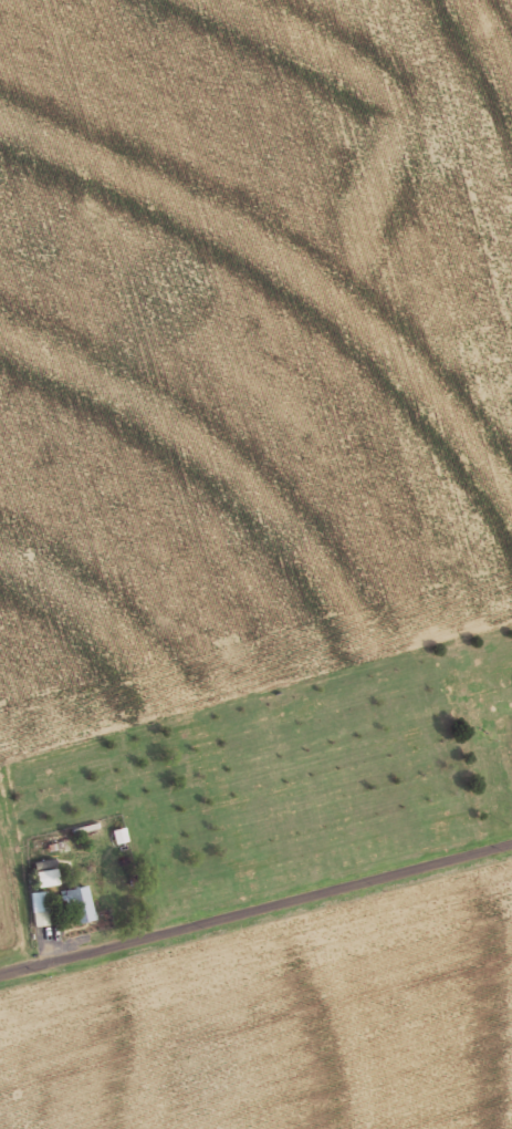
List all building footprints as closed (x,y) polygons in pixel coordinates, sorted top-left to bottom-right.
[(115,844),(127,841),(124,827),(112,830),(115,844)] [(35,870),(36,887),(57,885),(56,869),(35,870)] [(94,919),(87,885),(58,892),(62,908),(67,907),(71,924),(94,919)] [(31,892),(32,926),(48,926),(48,892),(31,892)]
